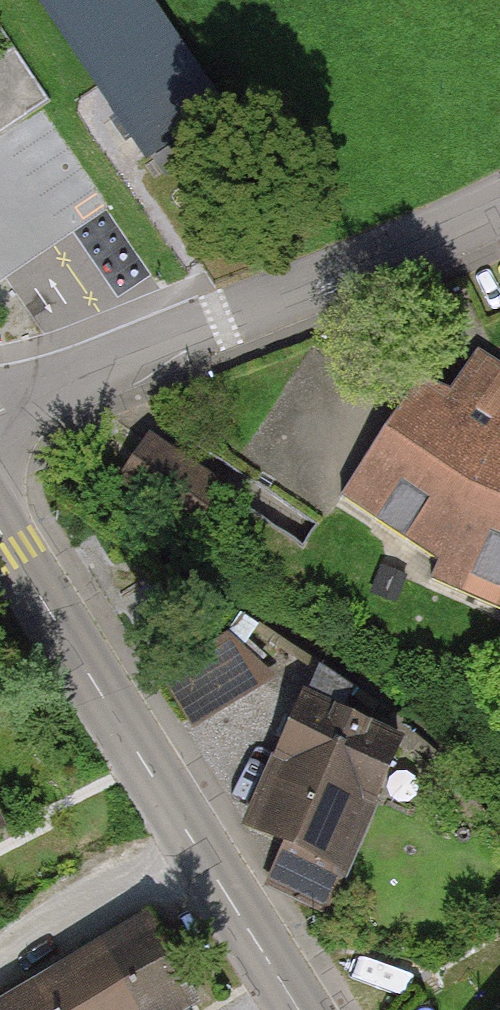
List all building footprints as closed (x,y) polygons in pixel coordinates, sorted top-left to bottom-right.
[(145,152),(217,104),(147,0),(42,0),(145,152)] [(10,45),(0,52),(0,134),(48,103),(10,45)] [(477,356),(452,397),(450,400),(417,385),(409,395),(419,401),(443,416),(442,418),(499,444),(499,371),(477,356)] [(499,610),(499,444),(442,418),(443,416),(419,401),(409,395),(342,498),(438,562),(431,580),(499,610)] [(151,444),(125,481),(191,526),(216,489),(151,444)] [(279,675),(260,617),(197,638),(216,696),(279,675)] [(356,870),(409,756),(308,710),(255,823),(356,870)] [(0,821),(0,850),(12,843),(0,821)] [(109,957),(141,1009),(202,1009),(154,930),(109,957)] [(109,957),(20,1009),(141,1009),(109,957)]
